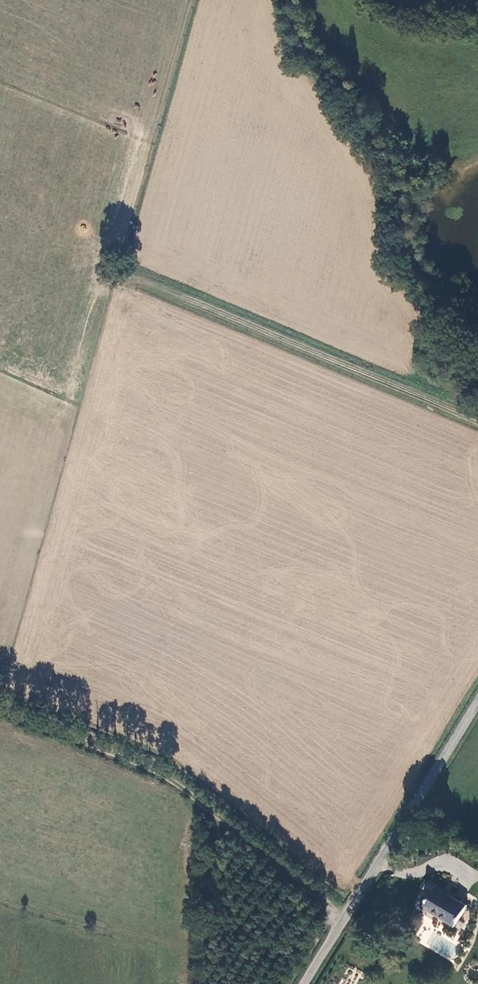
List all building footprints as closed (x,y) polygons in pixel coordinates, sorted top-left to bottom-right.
[(458,924),(471,902),(438,884),(425,905),(458,924)] [(471,936),(465,933),(462,938),(468,941),(471,936)]
